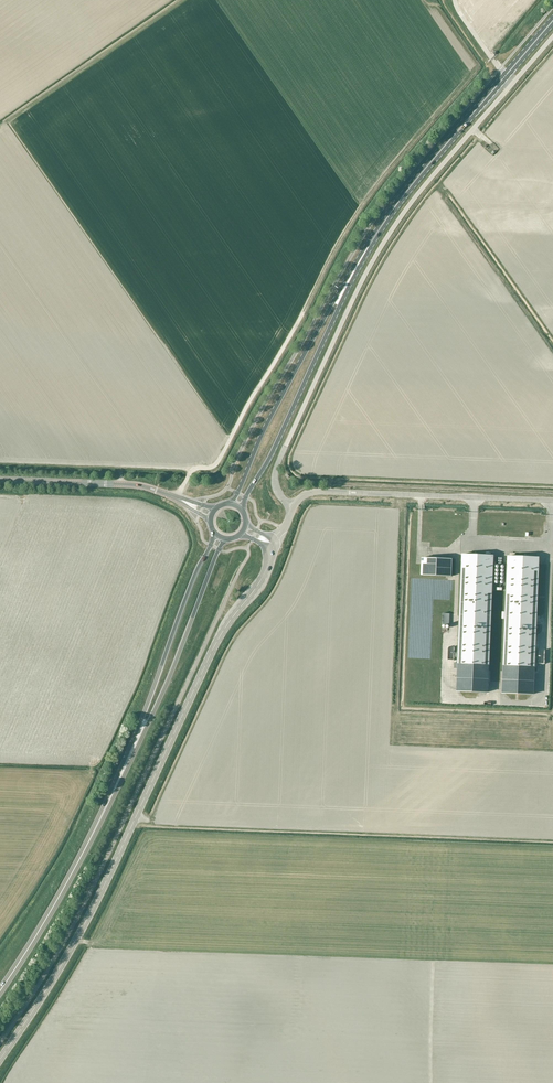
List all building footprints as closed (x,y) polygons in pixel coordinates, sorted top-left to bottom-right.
[(481,134),(478,137),(485,144),(489,141),(481,134)] [(457,691),(487,693),(493,555),(463,554),(458,663),(454,663),(454,668),(458,668),(457,691)] [(532,695),(538,557),(508,556),(503,693),(532,695)] [(422,558),(421,575),(451,576),(452,559),(422,558)]
